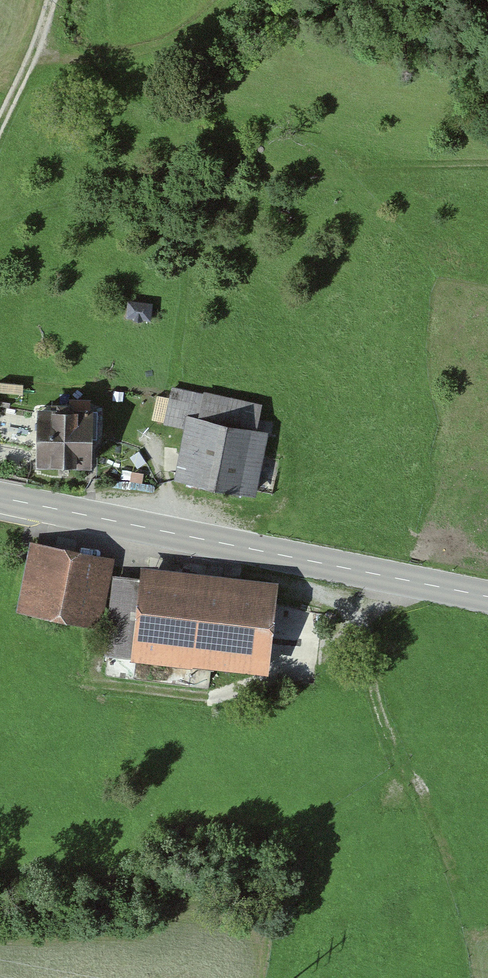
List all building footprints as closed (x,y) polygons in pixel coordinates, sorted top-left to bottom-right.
[(258,408),(170,390),(163,425),(180,429),(169,482),(248,499),(260,438),(252,436),(258,408)] [(83,417),(22,416),(21,469),(82,470),(83,417)] [(108,560),(24,545),(12,611),(96,627),(108,560)] [(141,572),(130,666),(268,681),(279,587),(141,572)]
